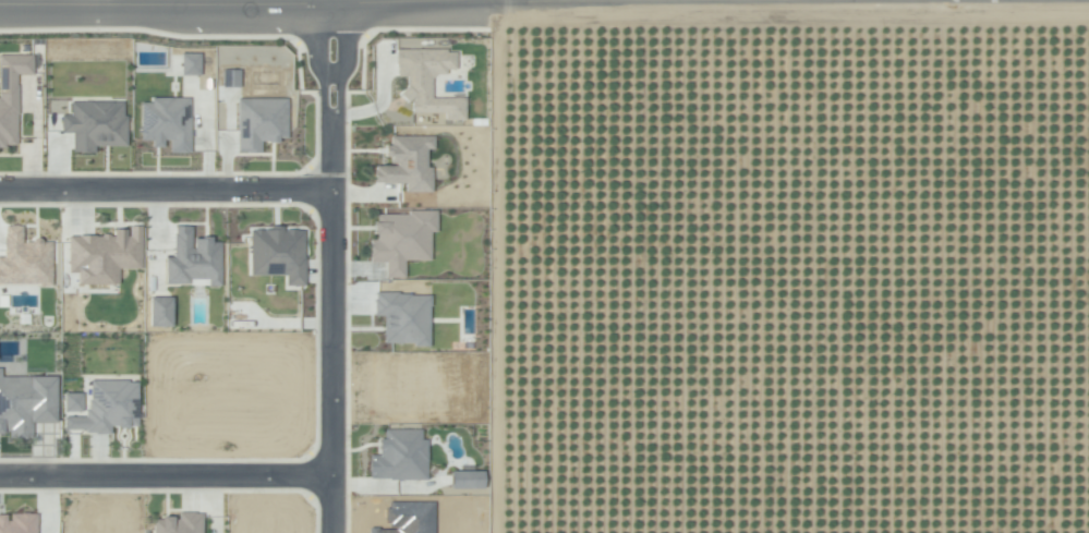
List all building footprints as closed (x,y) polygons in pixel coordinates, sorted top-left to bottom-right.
[(463,98),(430,98),(430,75),(445,75),(445,69),(454,69),(453,49),(394,50),(394,77),(402,77),(403,99),(409,99),(409,113),(442,113),(442,121),(463,121),(463,98)] [(198,54),(179,54),(179,76),(198,75),(198,54)] [(15,146),(15,74),(31,75),(31,55),(0,55),(0,146),(15,146)] [(220,87),(237,87),(237,70),(221,70),(220,87)] [(139,141),(149,141),(149,147),(166,147),(165,153),(188,153),(188,98),(148,97),(148,103),(139,102),(139,141)] [(285,98),(235,98),(235,150),(246,150),(246,153),(259,153),(259,141),(285,141),(285,98)] [(123,101),(68,101),(68,115),(58,115),(59,133),(70,133),(70,153),(94,152),(94,146),(124,146),(123,101)] [(433,136),(386,135),(386,151),(388,151),(388,165),(373,165),(373,183),(403,183),(403,192),(431,192),(431,167),(425,167),(425,149),(432,149),(433,136)] [(403,261),(429,261),(429,232),(435,232),(435,212),(373,212),(373,240),(367,240),(367,263),(383,263),(383,278),(403,278),(403,261)] [(49,240),(20,241),(20,226),(2,226),(2,256),(0,256),(0,285),(50,285),(49,240)] [(140,269),(140,226),(126,226),(126,229),(110,229),(110,235),(66,235),(66,273),(75,273),(75,285),(117,285),(116,269),(140,269)] [(162,285),(218,286),(219,242),(210,242),(210,238),(191,238),(191,226),(171,226),(171,257),(163,257),(162,285)] [(248,276),(283,275),(284,286),(303,286),(302,227),(247,228),(248,276)] [(428,347),(428,293),(372,293),(372,316),(382,316),(382,343),(412,343),(412,347),(428,347)] [(147,327),(170,327),(170,297),(147,297),(147,327)] [(8,433),(8,439),(30,439),(30,423),(54,423),(54,377),(0,376),(0,433),(8,433)] [(62,433),(109,432),(109,427),(136,427),(136,380),(84,381),(84,393),(62,393),(62,433)] [(420,429),(382,429),(382,439),(376,438),(376,455),(367,455),(367,479),(425,480),(425,439),(420,439),(420,429)] [(448,489),(480,490),(481,472),(449,471),(448,489)] [(6,514),(6,516),(0,516),(0,532),(34,532),(34,513),(6,514)] [(199,513),(176,513),(176,517),(149,517),(149,532),(199,532),(199,513)]
